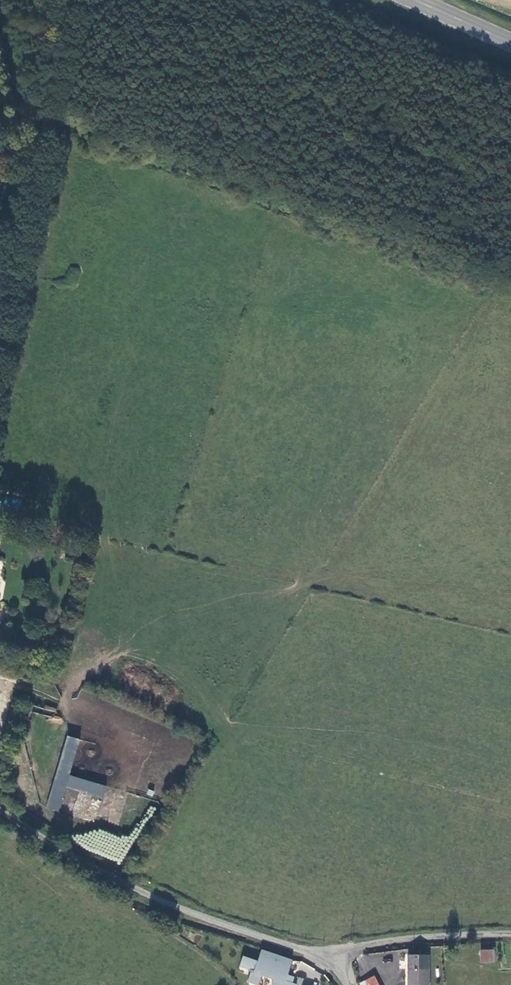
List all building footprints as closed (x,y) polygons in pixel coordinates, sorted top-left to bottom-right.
[(80,741),(67,737),(46,809),(58,812),(65,788),(102,799),(106,787),(69,776),(80,741)] [(493,950),(480,950),(480,963),(493,963),(493,950)] [(290,976),(288,976),(293,961),(261,951),(258,962),(243,958),(240,968),(249,971),(249,973),(251,974),(248,984),(253,984),(259,984),(261,977),(275,981),(273,984),(297,984),(292,983),(293,981),(290,976)] [(430,955),(407,955),(407,984),(430,984),(430,955)]
